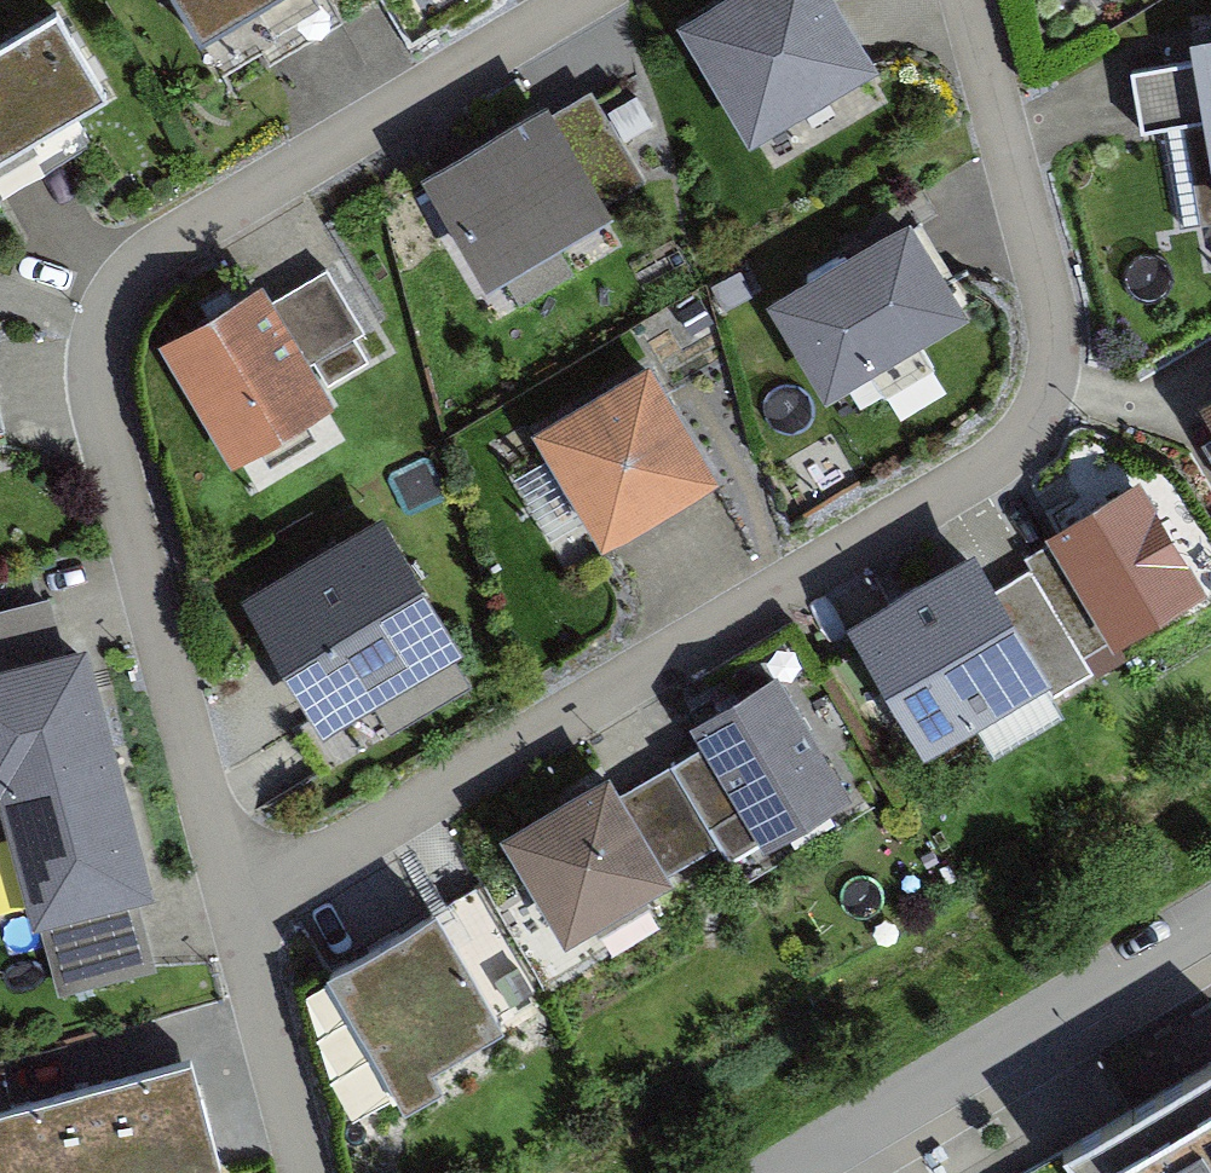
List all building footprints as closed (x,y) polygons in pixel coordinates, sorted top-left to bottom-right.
[(189,30),(238,0),(171,0),(189,30)] [(677,18),(742,127),(862,57),(829,0),(708,0),(677,18)] [(1204,191),(1210,190),(1210,0),(1181,0),(1204,191)] [(41,6),(0,31),(0,141),(90,87),(41,6)] [(530,101),(413,169),(473,273),(590,205),(530,101)] [(951,300),(896,212),(762,295),(817,383),(951,300)] [(323,256),(272,284),(307,344),(357,315),(323,256)] [(318,389),(248,279),(158,336),(227,446),(318,389)] [(635,364),(526,425),(586,530),(694,468),(635,364)] [(1127,475),(1041,528),(1102,627),(1188,575),(1127,475)] [(439,632),(369,513),(230,595),(299,713),(439,632)] [(1029,654),(969,545),(841,615),(902,724),(1029,654)] [(77,639),(0,658),(0,800),(3,800),(28,904),(136,878),(77,639)] [(767,661),(689,706),(755,820),(833,776),(767,661)] [(693,734),(619,776),(664,854),(738,811),(693,734)] [(594,769),(501,826),(560,921),(653,863),(594,769)] [(491,1007),(428,900),(322,962),(397,1088),(441,1062),(430,1043),(491,1007)] [(0,1085),(0,1103),(19,1172),(101,1172),(221,1141),(192,1033),(0,1085)] [(1080,1142),(1099,1172),(1210,1172),(1210,1063),(1080,1142)]
